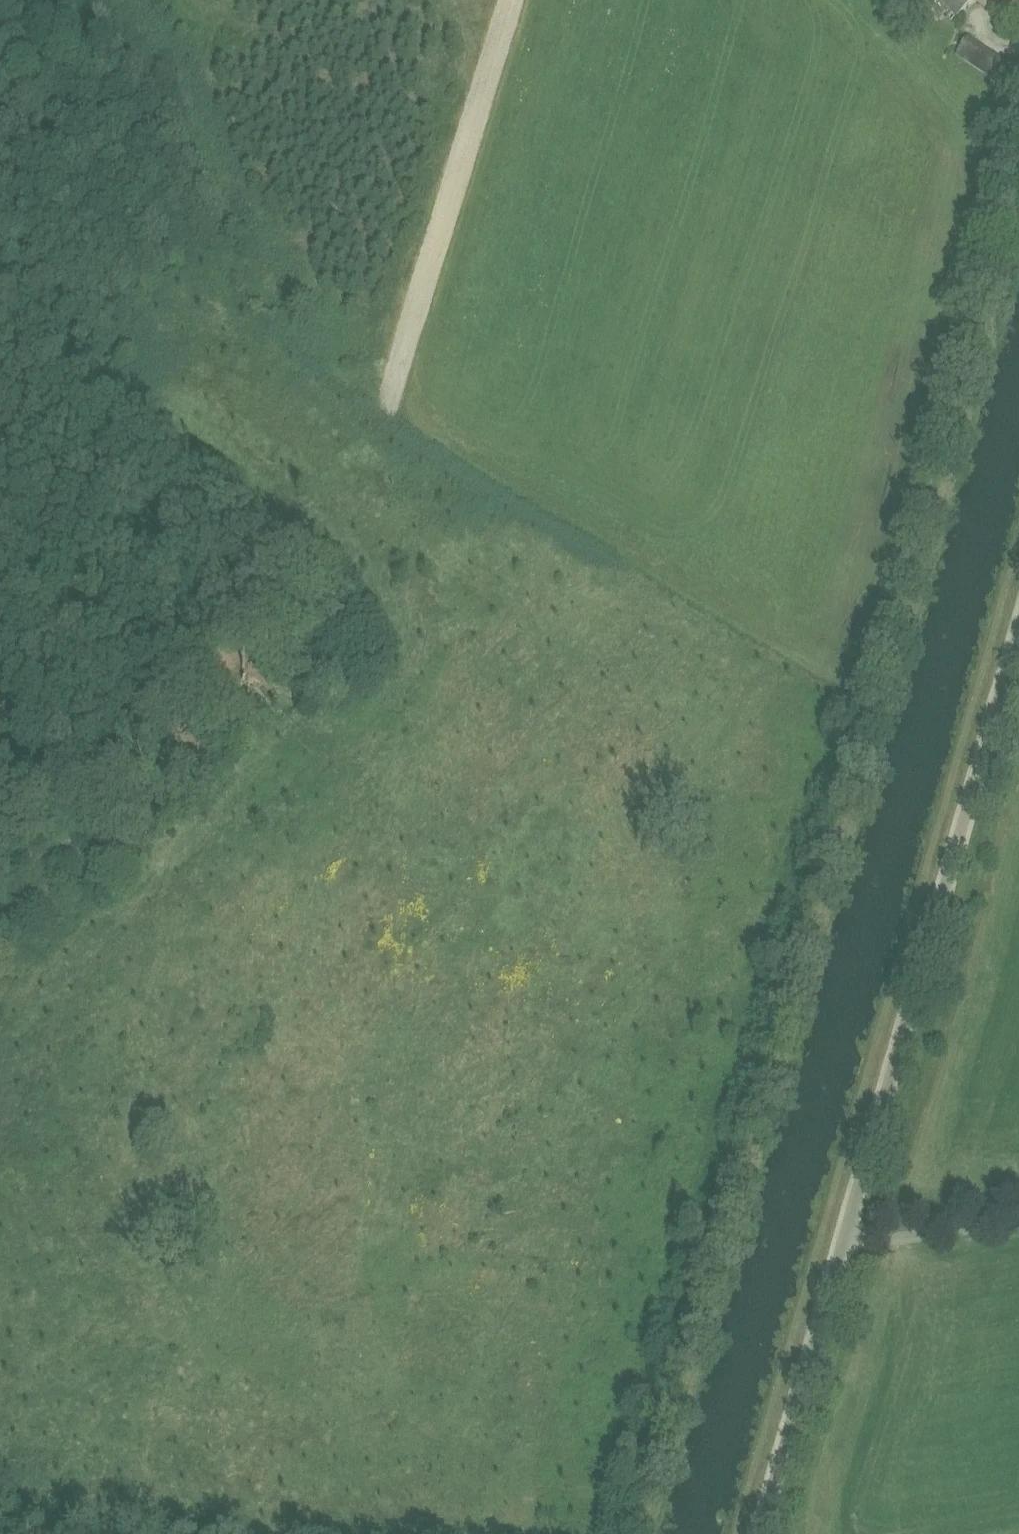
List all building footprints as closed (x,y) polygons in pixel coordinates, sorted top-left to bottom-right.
[(955,18),(978,0),(941,0),(955,18)] [(954,56),(987,79),(1003,59),(968,35),(954,56)] [(935,68),(949,66),(947,53),(933,56),(935,68)]
